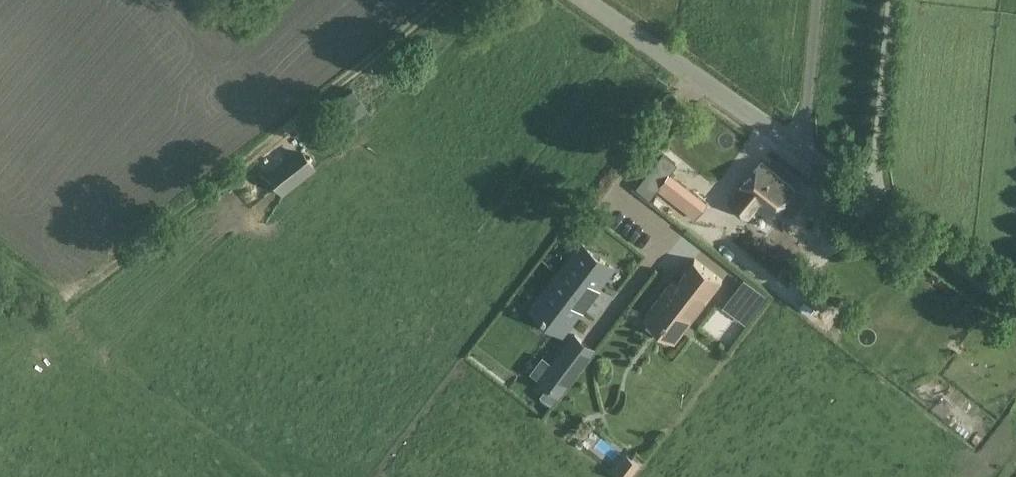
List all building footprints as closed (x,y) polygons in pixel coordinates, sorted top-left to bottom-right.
[(336,103),(353,122),(367,110),(350,90),(336,103)] [(303,145),(267,170),(275,180),(310,156),(303,145)] [(758,208),(770,218),(795,189),(762,161),(738,189),(740,190),(730,203),(749,219),(758,208)] [(684,182),(670,199),(683,209),(697,192),(684,182)] [(581,246),(559,275),(592,300),(601,289),(595,285),(600,279),(602,280),(603,281),(613,268),(581,244),(580,245),(581,246)] [(650,309),(674,328),(681,334),(691,322),(722,281),(695,259),(694,260),(694,261),(676,284),(672,281),(650,309)] [(592,300),(559,275),(552,284),(551,284),(532,308),(564,332),(565,331),(564,331),(575,317),(572,315),(578,307),(584,311),(592,300)] [(748,322),(753,316),(731,298),(726,305),(748,322)] [(576,332),(541,378),(550,385),(545,392),(552,398),(558,390),(561,393),(597,347),(576,332)] [(643,463),(629,453),(615,471),(622,476),(633,476),(643,463)]
